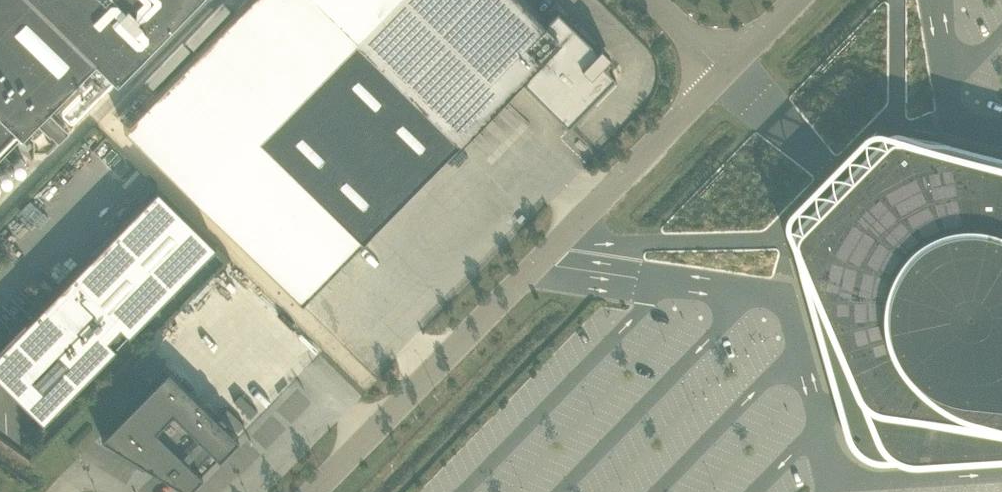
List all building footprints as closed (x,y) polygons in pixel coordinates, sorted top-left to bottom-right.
[(11,138),(21,128),(32,117),(58,143),(69,132),(42,105),(92,54),(114,75),(187,0),(0,0),(0,127),(11,138)] [(459,138),(519,77),(567,123),(615,75),(604,65),(609,60),(557,8),(543,22),(520,0),(318,0),(355,36),(257,137),(361,239),(459,138)] [(902,130),(895,130),(889,132),(883,135),(797,224),(793,229),(791,236),(792,243),(845,433),(849,442),(855,450),(863,457),(873,461),(883,463),(1001,455),(1001,156),(902,130)] [(0,347),(0,378),(43,420),(56,406),(215,244),(156,187),(0,347)] [(132,361),(146,375),(162,359),(149,345),(132,361)] [(237,437),(166,367),(101,435),(187,488),(237,437)]
